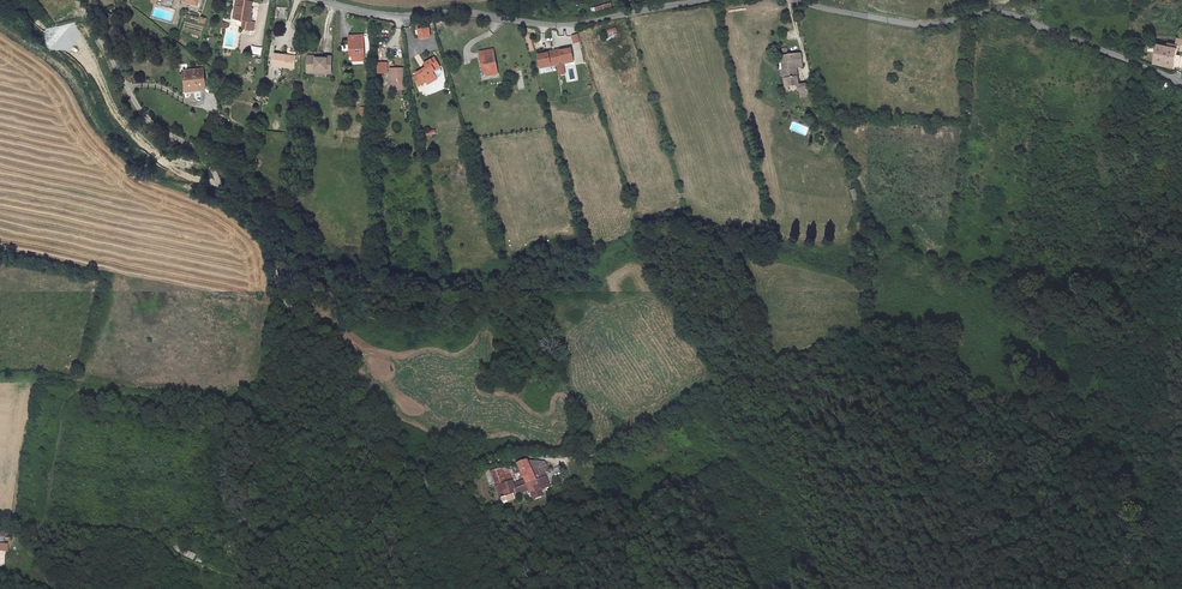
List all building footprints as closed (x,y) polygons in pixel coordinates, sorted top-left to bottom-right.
[(240,0),(239,0),(236,19),(243,21),(242,28),(253,30),(255,22),(251,21),(252,15),(250,15),(252,2),(240,0)] [(569,13),(580,11),(578,5),(574,5),(573,0),(567,2),(569,13)] [(591,9),(593,16),(613,10),(611,3),(591,9)] [(429,28),(418,29),(420,38),(430,37),(429,28)] [(616,38),(614,30),(604,32),(606,40),(616,38)] [(581,42),(578,34),(570,36),(573,44),(581,42)] [(363,35),(349,36),(350,49),(352,49),(352,57),(364,56),(363,35)] [(386,52),(392,42),(388,40),(382,49),(386,52)] [(1174,69),(1178,47),(1177,46),(1169,45),(1168,48),(1158,46),(1154,65),(1174,69)] [(250,54),(260,56),(261,48),(251,46),(250,54)] [(571,48),(560,50),(560,49),(554,50),(557,64),(559,74),(565,73),(562,61),(573,58),(571,48)] [(497,74),(493,49),(479,52),(482,65),(481,65),(483,76),(486,76),(497,74)] [(540,65),(550,63),(551,65),(557,64),(554,50),(548,51),(548,52),(537,55),(540,65)] [(796,67),(795,61),(801,60),(800,53),(781,56),(782,57),(778,58),(780,70),(783,69),(785,87),(798,85),(798,91),(800,91),(801,97),(809,96),(808,90),(809,89),(808,83),(799,85),(796,67)] [(286,55),(274,54),(273,66),(294,69),(296,58),(286,57),(286,55)] [(316,57),(308,56),(307,71),(315,71),(316,69),(326,70),(326,71),(331,72),(332,57),(322,57),(322,58),(316,58),(316,57)] [(434,58),(424,64),(426,66),(427,67),(422,70),(416,74),(417,75),(419,79),(423,77),(425,80),(428,84),(437,79),(437,78),(439,77),(441,73),(442,70),(440,67),(434,58)] [(387,63),(378,63),(378,73),(387,73),(387,63)] [(403,68),(390,68),(390,79),(392,79),(392,90),(403,89),(403,68)] [(203,69),(185,72),(187,91),(205,88),(203,69)] [(417,75),(413,78),(417,85),(425,80),(423,77),(419,79),(417,75)] [(1169,92),(1171,86),(1162,83),(1160,89),(1169,92)] [(549,469),(545,463),(539,463),(528,463),(519,466),(525,480),(516,484),(512,467),(491,473),(500,495),(516,490),(518,495),(530,491),(531,494),(540,490),(537,482),(542,480),(540,474),(543,472),(549,471),(549,469)] [(543,472),(540,474),(542,480),(537,482),(540,490),(550,487),(543,472)] [(568,501),(562,503),(566,513),(571,511),(568,501)]
